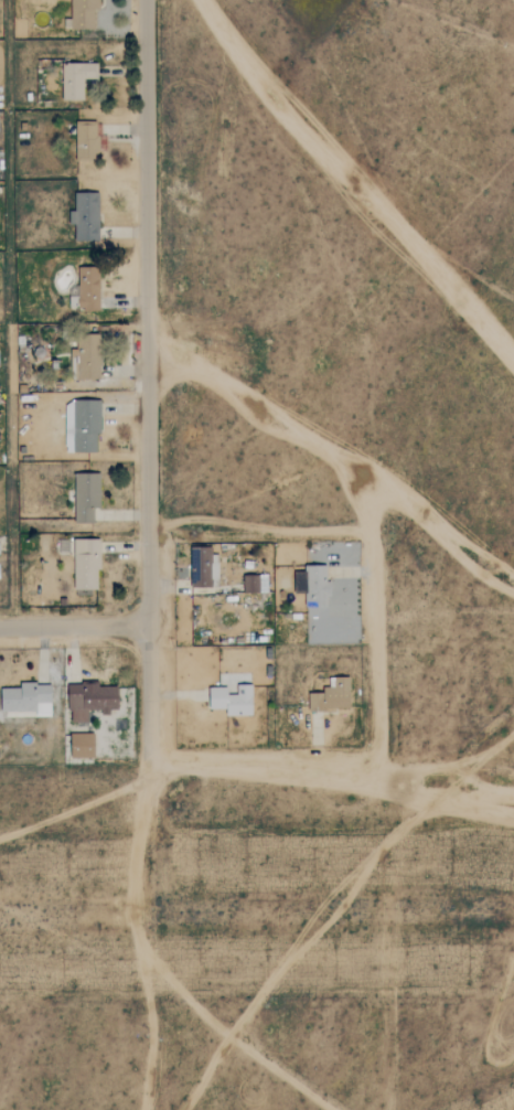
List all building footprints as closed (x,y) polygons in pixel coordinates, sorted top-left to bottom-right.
[(69,29),(94,29),(94,10),(97,10),(97,0),(70,0),(69,29)] [(97,78),(97,62),(62,63),(62,99),(84,99),(83,78),(97,78)] [(106,151),(105,122),(75,124),(76,160),(98,160),(98,151),(106,151)] [(68,225),(75,225),(75,241),(97,241),(98,193),(74,192),(74,210),(69,210),(68,225)] [(77,267),(79,310),(99,310),(98,267),(77,267)] [(78,378),(100,378),(100,334),(77,335),(78,378)] [(96,452),(96,434),(100,434),(100,401),(65,399),(65,451),(96,452)] [(74,473),(74,524),(93,523),(93,508),(100,508),(100,473),(74,473)] [(99,540),(74,540),(74,589),(98,589),(99,540)] [(217,587),(216,547),(191,548),(191,588),(217,587)] [(295,572),(295,593),(306,594),(306,607),(329,608),(330,580),(326,580),(326,566),(304,565),(304,573),(295,572)] [(243,575),(244,593),(267,593),(267,574),(243,575)] [(309,709),(350,709),(350,677),(334,676),(334,687),(323,687),(323,693),(309,693),(309,709)] [(1,689),(1,712),(35,711),(35,716),(51,716),(51,683),(20,684),(20,687),(1,689)] [(68,683),(68,723),(87,723),(87,711),(118,711),(118,686),(98,686),(98,683),(68,683)] [(208,687),(210,708),(226,708),(226,715),(253,715),(251,684),(237,685),(237,695),(228,695),(228,687),(208,687)] [(71,758),(95,757),(94,733),(69,734),(71,758)]
